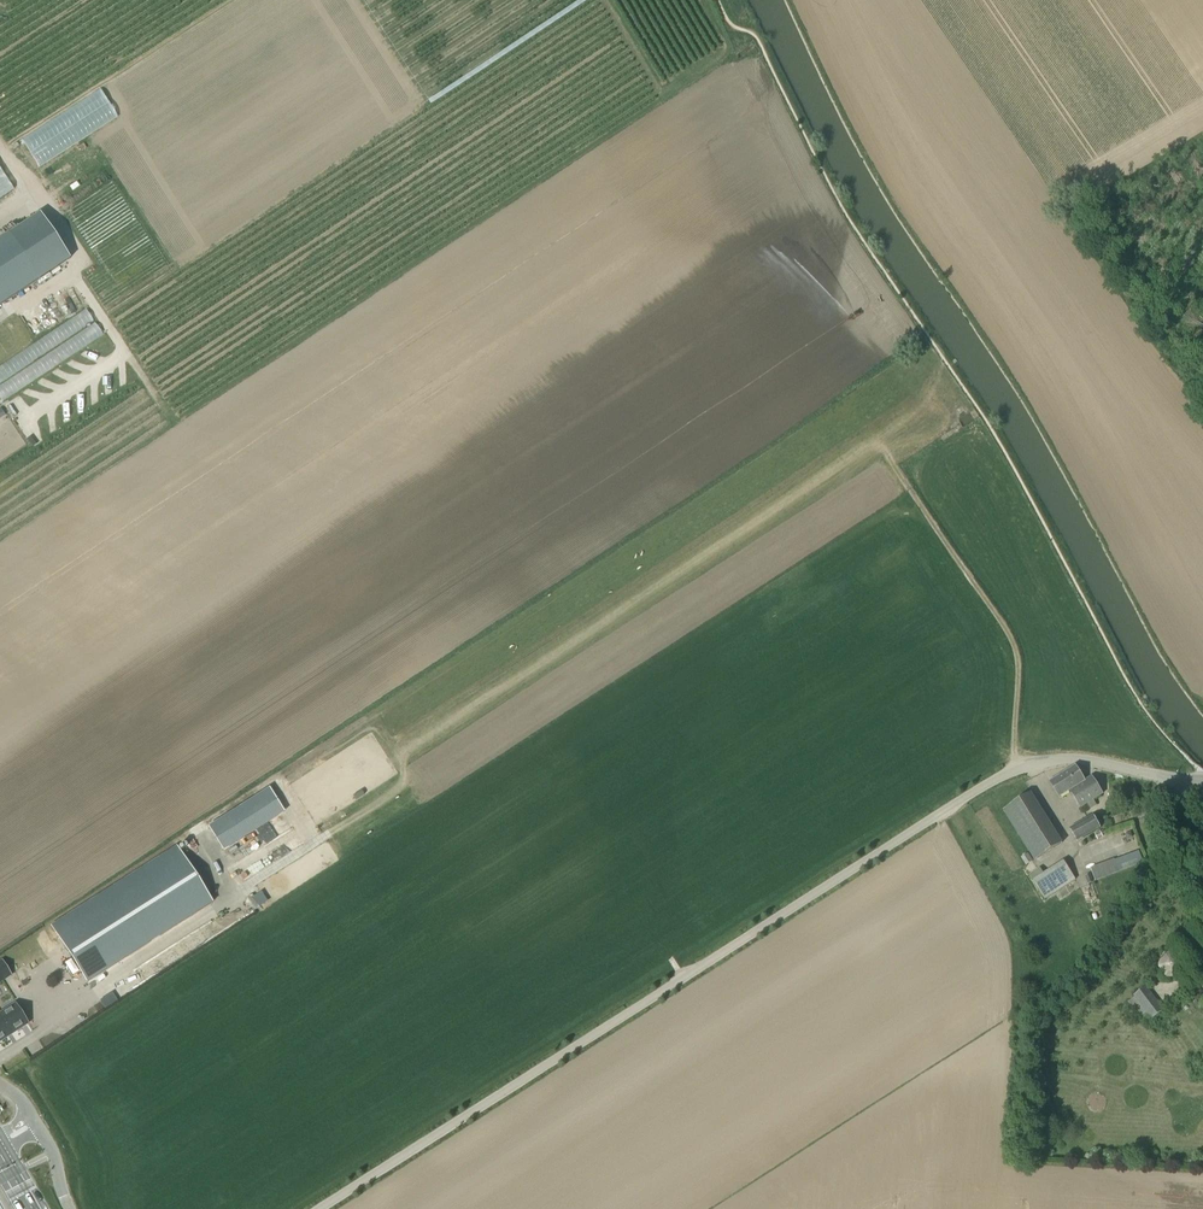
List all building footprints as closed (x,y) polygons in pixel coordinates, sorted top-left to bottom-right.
[(0,247),(0,306),(43,277),(16,236),(0,247)] [(49,258),(42,262),(39,257),(34,259),(41,274),(54,268),(49,258)] [(55,368),(55,331),(0,365),(0,395),(3,400),(55,368)] [(1070,791),(1080,808),(1103,794),(1092,777),(1086,781),(1075,766),(1049,782),(1059,798),(1070,791)] [(1003,810),(1035,860),(1063,843),(1031,793),(1003,810)] [(1070,828),(1077,841),(1100,828),(1093,815),(1070,828)] [(52,926),(88,982),(212,903),(177,847),(52,926)] [(1143,861),(1139,851),(1091,870),(1095,880),(1143,861)] [(1027,854),(1021,858),(1025,865),(1032,861),(1027,854)] [(1075,879),(1065,863),(1035,882),(1045,898),(1075,879)] [(0,961),(0,982),(12,975),(2,959),(0,961)] [(1163,1009),(1146,986),(1134,994),(1151,1018),(1163,1009)] [(29,1023),(15,1003),(0,1013),(0,1042),(29,1023)]
